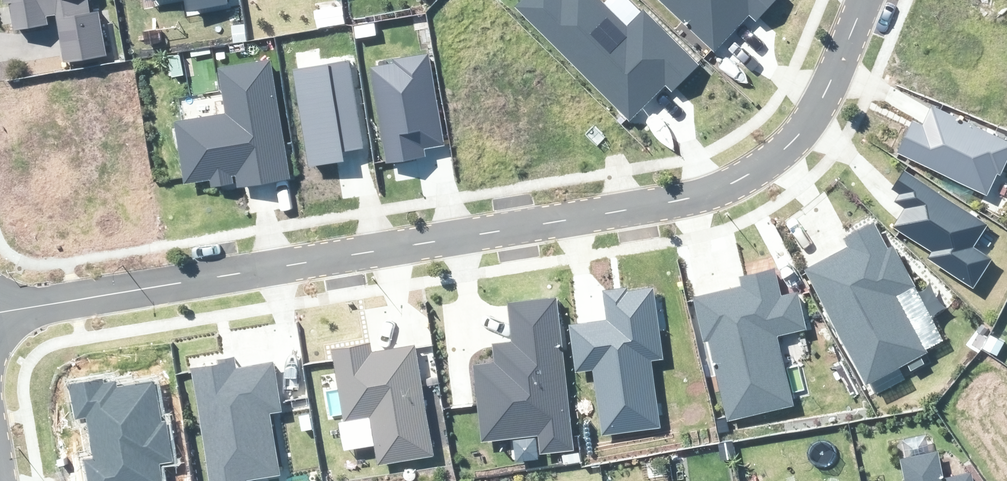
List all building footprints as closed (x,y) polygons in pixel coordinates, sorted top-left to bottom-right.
[(13,29),(59,20),(67,63),(118,54),(108,0),(8,0),(13,29)] [(185,19),(239,11),(238,0),(183,0),(185,19)] [(697,66),(642,10),(626,26),(600,0),(522,0),(516,6),(628,120),(665,84),(672,91),(697,66)] [(774,0),(657,0),(713,52),(749,13),(755,20),(774,0)] [(366,65),(381,161),(447,151),(431,55),(366,65)] [(172,114),(183,176),(288,158),(271,61),(216,70),(223,105),(172,114)] [(364,149),(350,61),(293,70),(309,167),(343,161),(341,153),(364,149)] [(1006,160),(1006,142),(931,106),(923,124),(912,119),(897,153),(987,196),(997,174),(1000,175),(1006,160)] [(987,225),(904,171),(892,189),(899,194),(895,201),(906,208),(894,226),(932,251),(927,259),(973,289),(992,260),(972,247),(987,225)] [(888,247),(875,223),(844,239),(849,247),(805,271),(865,384),(926,352),(895,295),(915,285),(893,244),(888,247)] [(781,296),(775,269),(739,277),(741,285),(693,297),(704,342),(708,341),(727,422),(794,406),(777,337),(807,330),(798,292),(781,296)] [(601,436),(660,429),(651,360),(663,359),(654,288),(627,291),(627,287),(602,290),(606,320),(569,325),(576,372),(592,370),(601,436)] [(510,347),(473,350),(479,437),(534,433),(536,458),(573,455),(562,303),(508,307),(510,347)] [(370,416),(375,456),(438,448),(424,340),(326,353),(335,421),(370,416)] [(181,373),(202,480),(243,480),(243,478),(278,471),(266,412),(279,409),(270,366),(234,373),(232,363),(181,373)] [(158,463),(171,461),(165,422),(161,422),(154,383),(116,389),(114,383),(102,385),(101,380),(69,386),(75,420),(85,418),(92,458),(84,460),(87,480),(161,480),(158,463)] [(950,468),(914,473),(916,480),(952,480),(950,468)]
